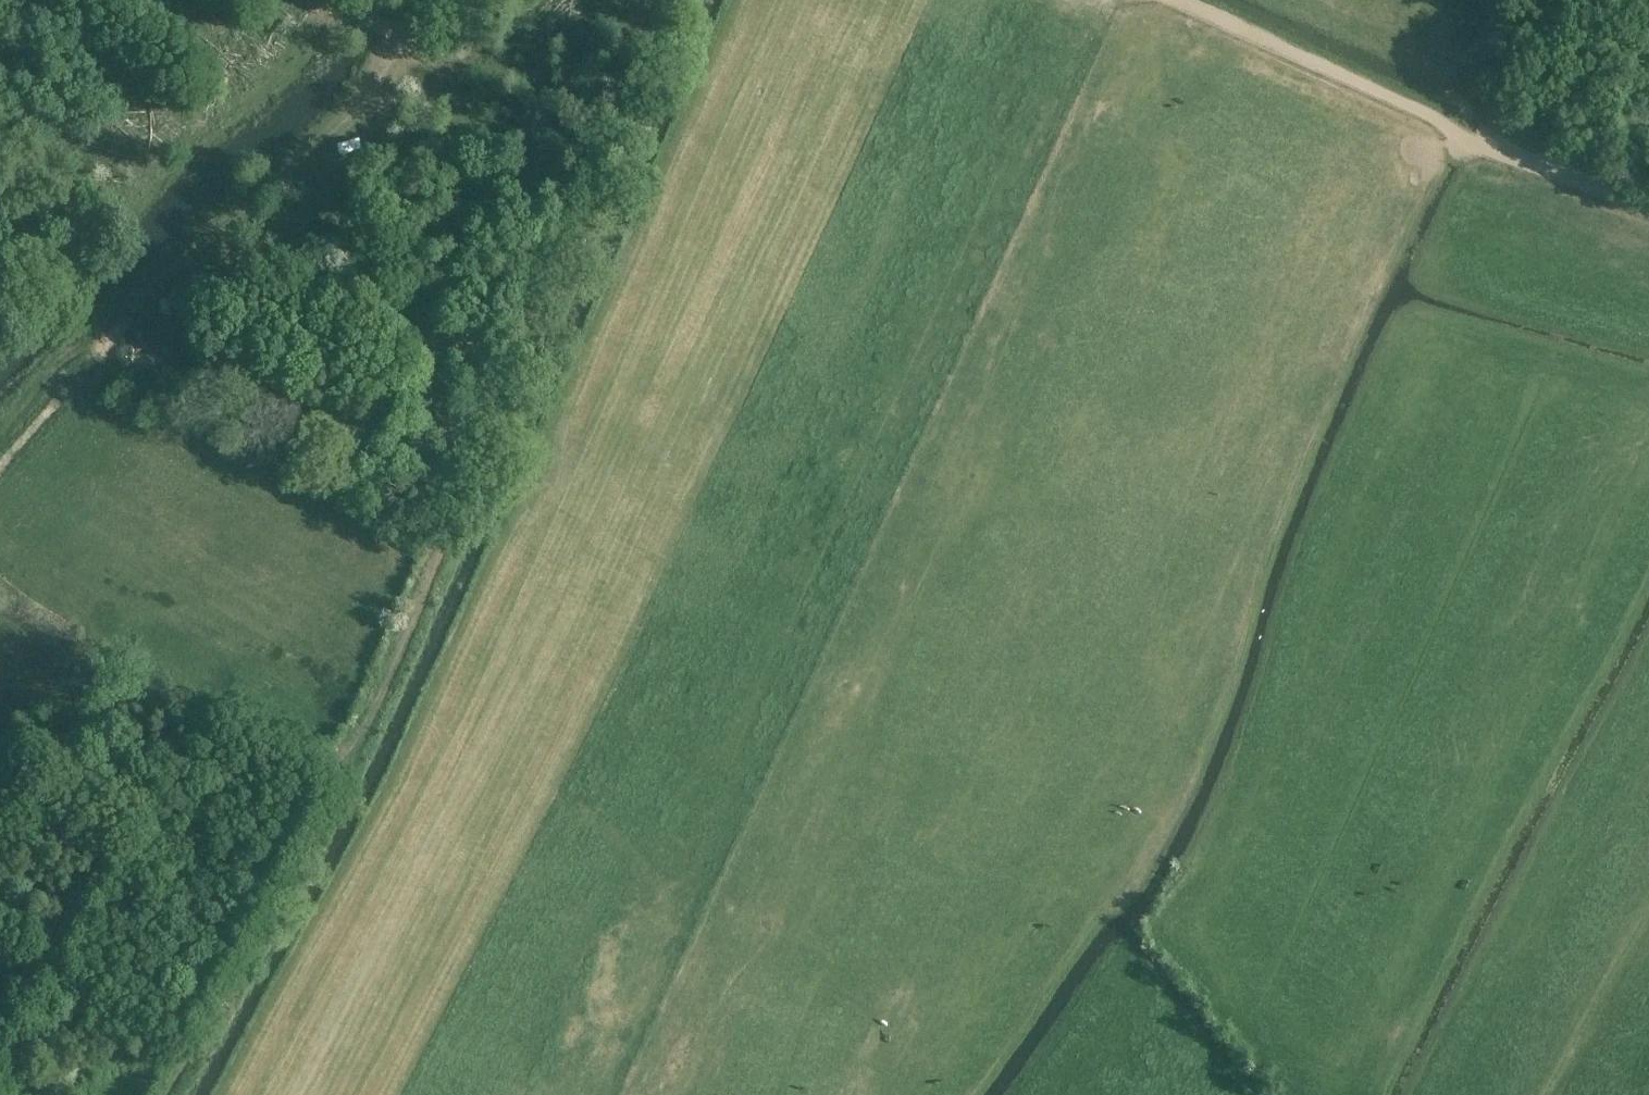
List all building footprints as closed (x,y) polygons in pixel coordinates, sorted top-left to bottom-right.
[(69,372),(63,368),(60,374),(65,378),(69,372)]
